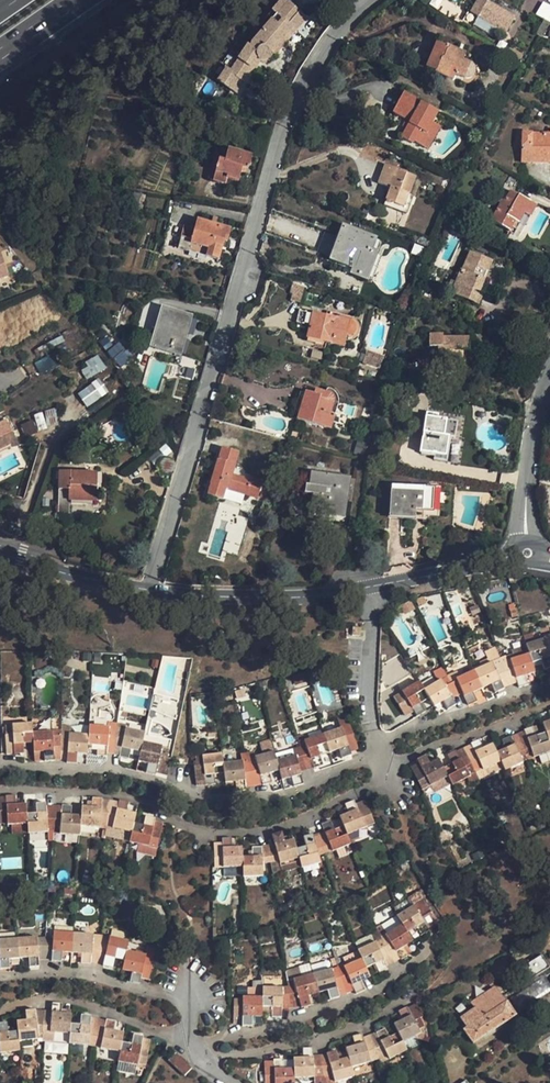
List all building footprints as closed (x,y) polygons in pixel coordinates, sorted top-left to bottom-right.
[(239,88),(248,77),(266,55),(270,57),(272,57),(274,56),(275,51),(273,46),(293,20),(304,6),(296,0),(289,0),(281,11),(278,8),(257,39),(235,68),(232,65),(225,75),(239,88)] [(281,11),(289,0),(279,0),(274,6),(278,8),(281,11)] [(469,7),(477,11),(472,20),(492,34),(497,25),(503,29),(510,15),(488,0),(474,0),(469,7)] [(530,12),(539,17),(544,21),(549,11),(549,8),(538,0),(530,12)] [(304,6),(293,20),(300,25),(310,11),(304,6)] [(537,36),(544,21),(539,17),(531,33),(537,36)] [(279,52),(300,25),(293,20),(273,46),(279,52)] [(539,36),(549,39),(549,31),(544,29),(539,36)] [(435,41),(426,64),(436,68),(435,72),(453,78),(457,69),(462,72),(467,72),(470,69),(470,64),(467,61),(462,57),(464,49),(447,43),(445,46),(435,41)] [(248,77),(251,80),(270,57),(266,55),(248,77)] [(434,112),(402,93),(392,110),(407,119),(398,136),(409,143),(410,141),(421,146),(429,133),(424,129),(431,118),(434,112)] [(440,124),(431,118),(424,129),(429,133),(421,146),(426,149),(440,124)] [(521,130),(519,160),(549,162),(549,132),(521,130)] [(226,144),(218,171),(239,177),(243,165),(252,167),(256,154),(226,144)] [(415,177),(383,162),(374,180),(388,186),(379,204),(385,207),(388,201),(398,206),(405,195),(415,177)] [(511,174),(504,185),(511,190),(505,199),(501,197),(498,202),(488,217),(508,230),(511,225),(514,220),(517,222),(530,202),(516,193),(524,181),(511,174)] [(493,198),(498,202),(501,197),(496,193),(493,198)] [(530,202),(517,222),(523,226),(536,206),(530,202)] [(199,215),(192,239),(213,246),(213,254),(221,257),(228,234),(233,235),(234,226),(199,215)] [(366,236),(336,224),(325,258),(350,267),(349,273),(362,277),(370,251),(363,249),(366,236)] [(213,246),(192,239),(190,248),(213,254),(213,246)] [(492,258),(467,251),(459,271),(455,269),(451,283),(446,294),(476,306),(483,291),(477,290),(483,279),(492,258)] [(299,282),(286,278),(281,296),(294,300),(299,282)] [(192,314),(167,306),(155,341),(180,350),(192,314)] [(324,315),(294,308),(292,322),(305,325),(302,336),(312,337),(311,344),(321,346),(322,339),(341,344),(343,332),(348,332),(348,331),(349,329),(349,327),(349,325),(348,322),(344,322),(345,314),(326,310),(324,315)] [(466,336),(440,337),(440,332),(426,333),(426,346),(435,346),(435,355),(439,355),(437,374),(460,374),(460,348),(466,348),(466,336)] [(113,351),(119,360),(128,353),(122,344),(113,351)] [(360,347),(356,359),(375,365),(379,352),(360,347)] [(86,361),(88,365),(81,370),(87,380),(106,367),(97,354),(86,361)] [(99,378),(77,391),(86,406),(108,392),(99,378)] [(295,417),(328,426),(332,413),(327,411),(331,397),(331,395),(330,394),(328,392),(326,391),(304,383),(302,390),(296,413),(295,417)] [(290,411),(296,413),(302,390),(296,388),(290,411)] [(52,407),(34,416),(35,418),(20,425),(26,436),(58,421),(52,407)] [(426,409),(420,449),(433,452),(433,455),(443,456),(445,432),(453,433),(454,420),(435,418),(434,411),(426,409)] [(0,438),(0,450),(11,444),(13,448),(18,446),(12,432),(0,438)] [(235,449),(223,443),(217,457),(215,456),(204,491),(220,495),(223,486),(255,497),(260,480),(248,475),(246,479),(228,473),(235,449)] [(336,476),(310,470),(307,483),(305,483),(305,493),(316,495),(314,510),(341,513),(343,489),(337,489),(336,476)] [(60,474),(59,490),(69,491),(69,500),(94,501),(96,475),(92,475),(60,474)] [(391,481),(387,513),(412,516),(412,507),(431,508),(432,486),(429,485),(391,481)] [(69,491),(59,490),(57,523),(69,524),(69,500),(69,491)] [(546,610),(545,597),(518,599),(519,611),(546,610)] [(520,645),(521,655),(525,664),(535,661),(537,669),(549,666),(549,636),(520,645)] [(494,664),(489,651),(479,656),(484,664),(496,686),(501,684),(494,664)] [(521,655),(504,661),(511,680),(512,687),(513,689),(522,686),(518,678),(528,674),(525,664),(521,655)] [(504,661),(494,664),(501,684),(504,691),(512,687),(511,680),(504,661)] [(484,664),(468,672),(475,690),(484,686),(489,694),(497,690),(496,686),(484,664)] [(468,672),(449,681),(456,696),(460,702),(462,706),(470,702),(467,695),(475,690),(468,672)] [(445,684),(438,687),(446,700),(452,698),(456,696),(449,681),(445,684)] [(435,682),(418,691),(423,700),(429,708),(437,704),(442,711),(450,707),(446,700),(438,687),(435,682)] [(413,683),(388,698),(397,717),(407,712),(411,719),(419,714),(415,704),(423,700),(418,691),(413,683)] [(537,724),(539,734),(542,742),(549,740),(549,711),(542,713),(545,722),(537,724)] [(345,719),(334,722),(337,730),(346,753),(353,750),(345,719)] [(123,725),(106,723),(105,728),(105,730),(113,731),(122,732),(122,730),(123,725)] [(10,736),(3,736),(4,756),(10,755),(21,754),(21,745),(30,745),(29,735),(28,725),(9,726),(10,736)] [(105,728),(86,727),(85,736),(85,747),(94,748),(93,756),(103,758),(105,730),(105,728)] [(527,728),(518,732),(525,754),(527,757),(532,756),(545,752),(542,742),(539,734),(530,737),(527,728)] [(103,758),(110,758),(113,731),(105,730),(103,758)] [(122,732),(116,758),(125,760),(127,752),(137,754),(139,744),(141,734),(122,730),(122,732)] [(337,730),(320,736),(326,756),(334,754),(338,760),(347,757),(346,753),(337,730)] [(116,758),(122,732),(113,731),(110,758),(116,758)] [(520,756),(525,754),(518,732),(513,734),(504,737),(514,759),(520,756)] [(58,733),(29,735),(30,745),(30,753),(40,753),(40,762),(57,761),(58,733)] [(158,751),(166,753),(169,742),(161,739),(141,734),(139,744),(158,749),(158,751)] [(67,735),(64,765),(74,765),(74,756),(84,756),(85,747),(85,736),(67,735)] [(320,736),(301,742),(301,744),(310,770),(319,766),(317,759),(326,756),(320,736)] [(499,751),(491,753),(494,763),(498,771),(516,763),(514,759),(504,737),(496,741),(499,751)] [(545,752),(549,750),(549,740),(542,742),(545,752)] [(473,741),(465,745),(476,771),(494,763),(491,753),(488,745),(478,749),(473,741)] [(158,749),(139,744),(137,754),(135,763),(144,766),(142,774),(152,777),(152,774),(160,775),(166,753),(158,751),(158,749)] [(301,744),(289,747),(291,757),(297,774),(310,770),(301,744)] [(458,748),(451,751),(462,778),(471,773),(476,771),(465,745),(458,748)] [(448,764),(438,768),(443,777),(446,786),(462,778),(451,751),(444,756),(448,764)] [(535,766),(548,762),(545,752),(532,756),(535,766)] [(270,753),(252,757),(256,773),(259,786),(267,782),(265,774),(275,772),(273,762),(270,753)] [(219,765),(218,756),(199,758),(200,763),(203,787),(212,785),(212,776),(220,775),(219,765)] [(256,773),(252,757),(243,758),(239,759),(239,763),(240,774),(246,774),(256,773)] [(291,757),(273,762),(275,772),(278,781),(287,779),(289,787),(299,785),(297,774),(291,757)] [(408,766),(418,789),(443,777),(438,768),(434,760),(425,765),(420,757),(412,761),(413,762),(408,766)] [(189,764),(192,788),(203,787),(200,763),(189,764)] [(239,763),(219,765),(220,775),(221,786),(232,784),(233,792),(242,792),(242,787),(240,774),(239,763)] [(494,763),(476,771),(471,773),(475,782),(498,771),(494,763)] [(240,774),(242,787),(259,786),(256,773),(246,774),(240,774)] [(25,825),(24,815),(24,804),(14,805),(13,796),(0,798),(0,826),(11,825),(25,825)] [(80,807),(78,816),(77,826),(96,828),(98,800),(91,798),(90,807),(80,807)] [(96,828),(102,828),(111,830),(116,802),(107,800),(98,800),(96,828)] [(340,827),(344,835),(357,830),(369,824),(357,801),(351,803),(350,801),(342,805),(345,814),(337,818),(340,827)] [(111,830),(129,834),(132,824),(133,814),(124,813),(125,803),(116,802),(111,830)] [(34,815),(24,815),(25,825),(25,832),(25,833),(44,833),(42,805),(34,805),(34,815)] [(59,807),(51,806),(42,805),(44,833),(50,832),(57,832),(59,807)] [(56,834),(75,837),(77,826),(78,816),(69,816),(69,806),(59,807),(57,832),(56,834)] [(141,827),(132,824),(129,834),(127,843),(144,847),(143,852),(152,854),(153,849),(158,825),(151,825),(151,819),(143,817),(141,827)] [(318,825),(322,835),(330,852),(348,845),(347,842),(344,835),(340,827),(331,831),(328,821),(318,825)] [(344,835),(347,842),(360,837),(357,830),(344,835)] [(269,836),(270,847),(274,863),(296,859),(292,849),(289,841),(280,843),(278,835),(269,836)] [(303,847),(292,849),(296,859),(299,868),(317,863),(316,857),(310,839),(309,835),(300,838),(303,847)] [(316,837),(310,839),(316,857),(322,855),(330,852),(322,835),(316,837)] [(212,844),(212,869),(226,869),(239,869),(238,858),(238,850),(228,849),(228,840),(219,840),(218,844),(212,844)] [(270,847),(259,849),(260,866),(268,865),(274,863),(270,847)] [(249,858),(238,858),(239,869),(239,877),(259,877),(260,866),(259,849),(249,849),(249,858)] [(226,869),(226,877),(239,877),(239,869),(226,869)] [(418,892),(406,898),(410,907),(421,901),(418,892)] [(435,926),(421,901),(410,907),(426,931),(435,926)] [(410,907),(394,916),(398,926),(404,934),(413,928),(417,936),(426,931),(410,907)] [(398,926),(383,936),(397,961),(406,956),(402,948),(410,942),(404,934),(398,926)] [(50,933),(44,933),(44,939),(34,939),(37,962),(44,962),(49,962),(50,933)] [(50,933),(49,962),(59,962),(59,954),(69,954),(71,935),(50,933)] [(376,934),(369,938),(371,944),(384,970),(390,965),(378,938),(376,934)] [(96,937),(71,935),(69,954),(79,955),(79,964),(95,965),(96,937)] [(383,936),(378,938),(390,965),(397,961),(383,936)] [(95,965),(101,966),(107,938),(96,937),(95,965)] [(125,942),(107,938),(101,966),(110,968),(113,959),(122,961),(124,951),(125,942)] [(371,944),(369,938),(352,945),(355,952),(371,944)] [(34,939),(15,940),(16,959),(26,959),(27,968),(37,967),(37,962),(34,939)] [(7,969),(6,960),(16,959),(15,940),(0,941),(0,970),(7,969)] [(371,944),(355,952),(359,962),(362,970),(372,966),(375,974),(384,971),(384,970),(371,944)] [(142,956),(151,958),(153,950),(144,947),(142,956)] [(142,956),(124,951),(122,961),(120,971),(130,974),(128,982),(137,985),(138,981),(147,982),(153,959),(151,958),(142,956)] [(520,970),(527,982),(549,966),(549,964),(543,954),(520,970)] [(359,962),(341,970),(352,994),(362,991),(359,983),(366,979),(362,970),(359,962)] [(341,970),(336,973),(328,976),(335,999),(344,996),(352,994),(341,970)] [(327,971),(309,976),(314,995),(324,993),(327,1000),(335,999),(328,976),(327,971)] [(289,980),(298,1008),(307,1006),(305,998),(314,995),(309,976),(289,980)] [(538,979),(511,996),(521,1010),(546,992),(538,979)] [(289,980),(283,982),(284,989),(279,989),(278,1012),(288,1010),(298,1008),(289,980)] [(514,1014),(497,987),(471,1004),(475,1009),(460,1018),(463,1021),(460,1023),(472,1043),(514,1014)] [(245,989),(245,999),(259,999),(259,989),(245,989)] [(259,989),(259,999),(259,1008),(269,1008),(269,1018),(278,1018),(278,1012),(279,989),(259,989)] [(232,1001),(232,1025),(240,1025),(240,1028),(249,1028),(248,1018),(259,1018),(259,1008),(259,999),(245,999),(240,999),(240,1001),(232,1001)] [(50,1004),(48,1032),(66,1033),(68,1025),(68,1015),(58,1014),(59,1004),(50,1004)] [(424,1028),(410,1005),(395,1013),(400,1021),(392,1025),(395,1035),(399,1042),(412,1036),(416,1035),(416,1031),(424,1028)] [(31,1012),(24,1011),(24,1021),(14,1022),(15,1031),(16,1042),(36,1039),(31,1012)] [(77,1025),(68,1025),(66,1033),(66,1043),(87,1044),(88,1017),(78,1016),(77,1025)] [(96,1019),(88,1017),(87,1044),(91,1045),(99,1046),(103,1020),(96,1019)] [(98,1049),(117,1053),(119,1044),(121,1034),(112,1032),(113,1022),(103,1020),(99,1046),(98,1049)] [(17,1050),(16,1042),(15,1031),(5,1033),(4,1023),(0,1024),(0,1052),(17,1050)] [(387,1038),(383,1031),(374,1035),(387,1059),(404,1052),(403,1049),(399,1042),(395,1035),(387,1038)] [(377,1062),(379,1067),(390,1064),(387,1059),(374,1035),(368,1038),(377,1062)] [(140,1067),(146,1039),(130,1036),(127,1046),(119,1044),(117,1053),(115,1062),(135,1066),(140,1067)] [(352,1046),(342,1049),(345,1058),(348,1068),(367,1062),(360,1041),(358,1036),(350,1038),(352,1046)] [(415,1045),(412,1036),(399,1042),(403,1049),(415,1045)] [(368,1038),(360,1041),(367,1062),(368,1066),(377,1062),(368,1038)] [(292,1078),(311,1077),(310,1058),(309,1049),(301,1049),(301,1060),(291,1060),(290,1069),(292,1078)] [(332,1054),(325,1055),(329,1076),(331,1082),(351,1078),(348,1068),(345,1058),(335,1060),(332,1054)] [(325,1055),(310,1058),(311,1077),(323,1077),(329,1076),(325,1055)] [(172,1056),(165,1062),(181,1077),(188,1071),(172,1056)] [(292,1078),(290,1069),(282,1069),(280,1060),(271,1061),(272,1082),(292,1082),(292,1078)] [(133,1076),(135,1066),(115,1062),(115,1072),(133,1076)]
